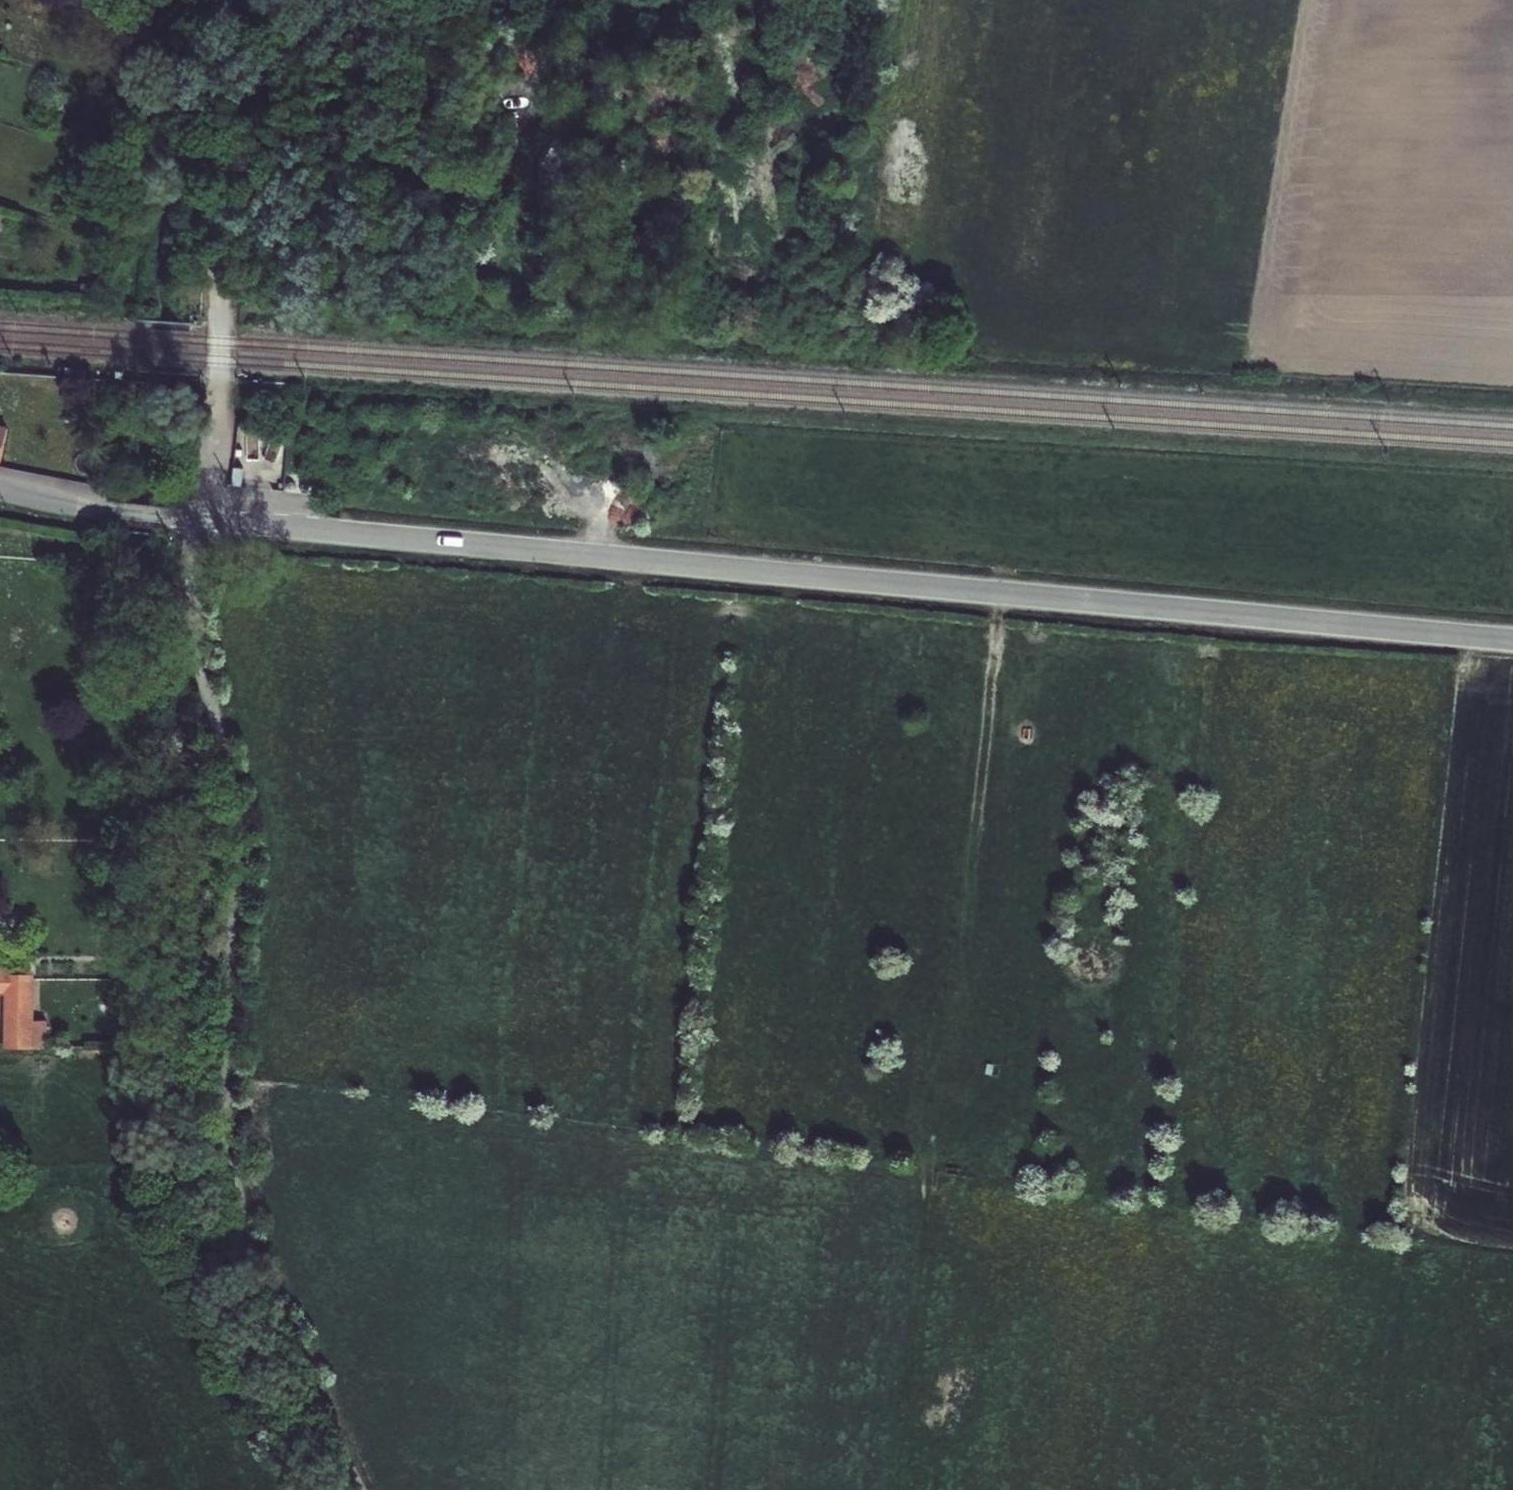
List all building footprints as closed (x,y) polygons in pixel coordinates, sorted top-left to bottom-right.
[(544,203),(549,206),(572,214),(573,214),(577,214),(578,213),(578,212),(570,135),(569,135),(569,134),(568,134),(567,134),(564,134),(563,134),(542,148),(538,152),(534,156),(537,177),(537,180),(538,183),(538,186),(538,189),(538,191),(539,200),(544,203)] [(2,464),(11,424),(0,422),(0,463),(2,464)] [(286,428),(243,426),(241,482),(283,484),(286,428)] [(30,1038),(34,988),(35,968),(9,967),(4,1037),(30,1038)]
